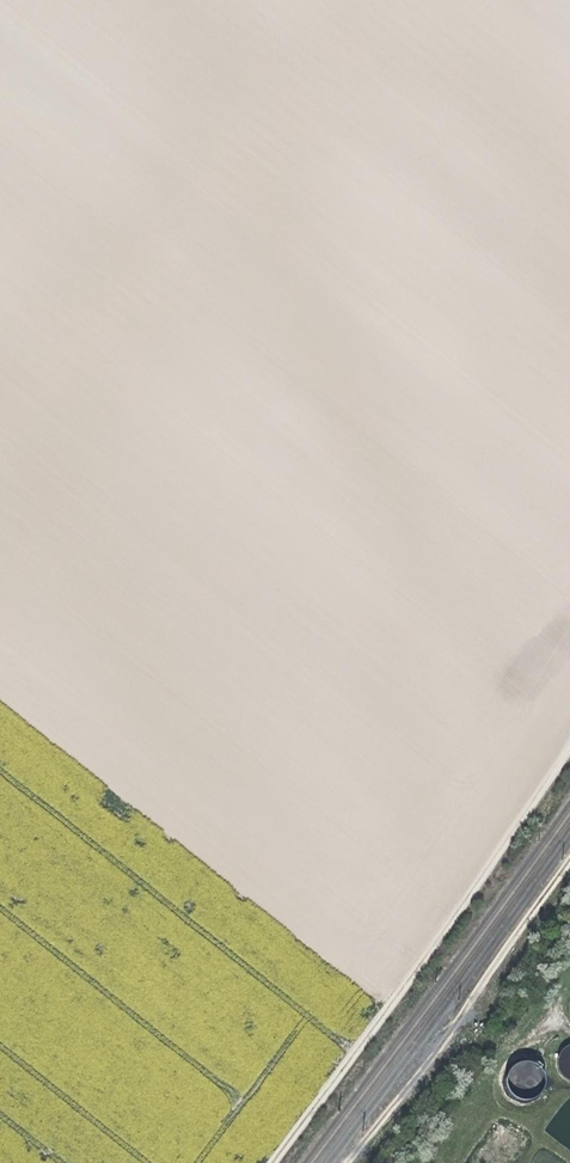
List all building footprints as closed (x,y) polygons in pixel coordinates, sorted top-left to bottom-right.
[(569,1076),(569,1042),(566,1040),(554,1070),(569,1076)] [(507,1062),(509,1099),(543,1097),(540,1060),(507,1062)]
